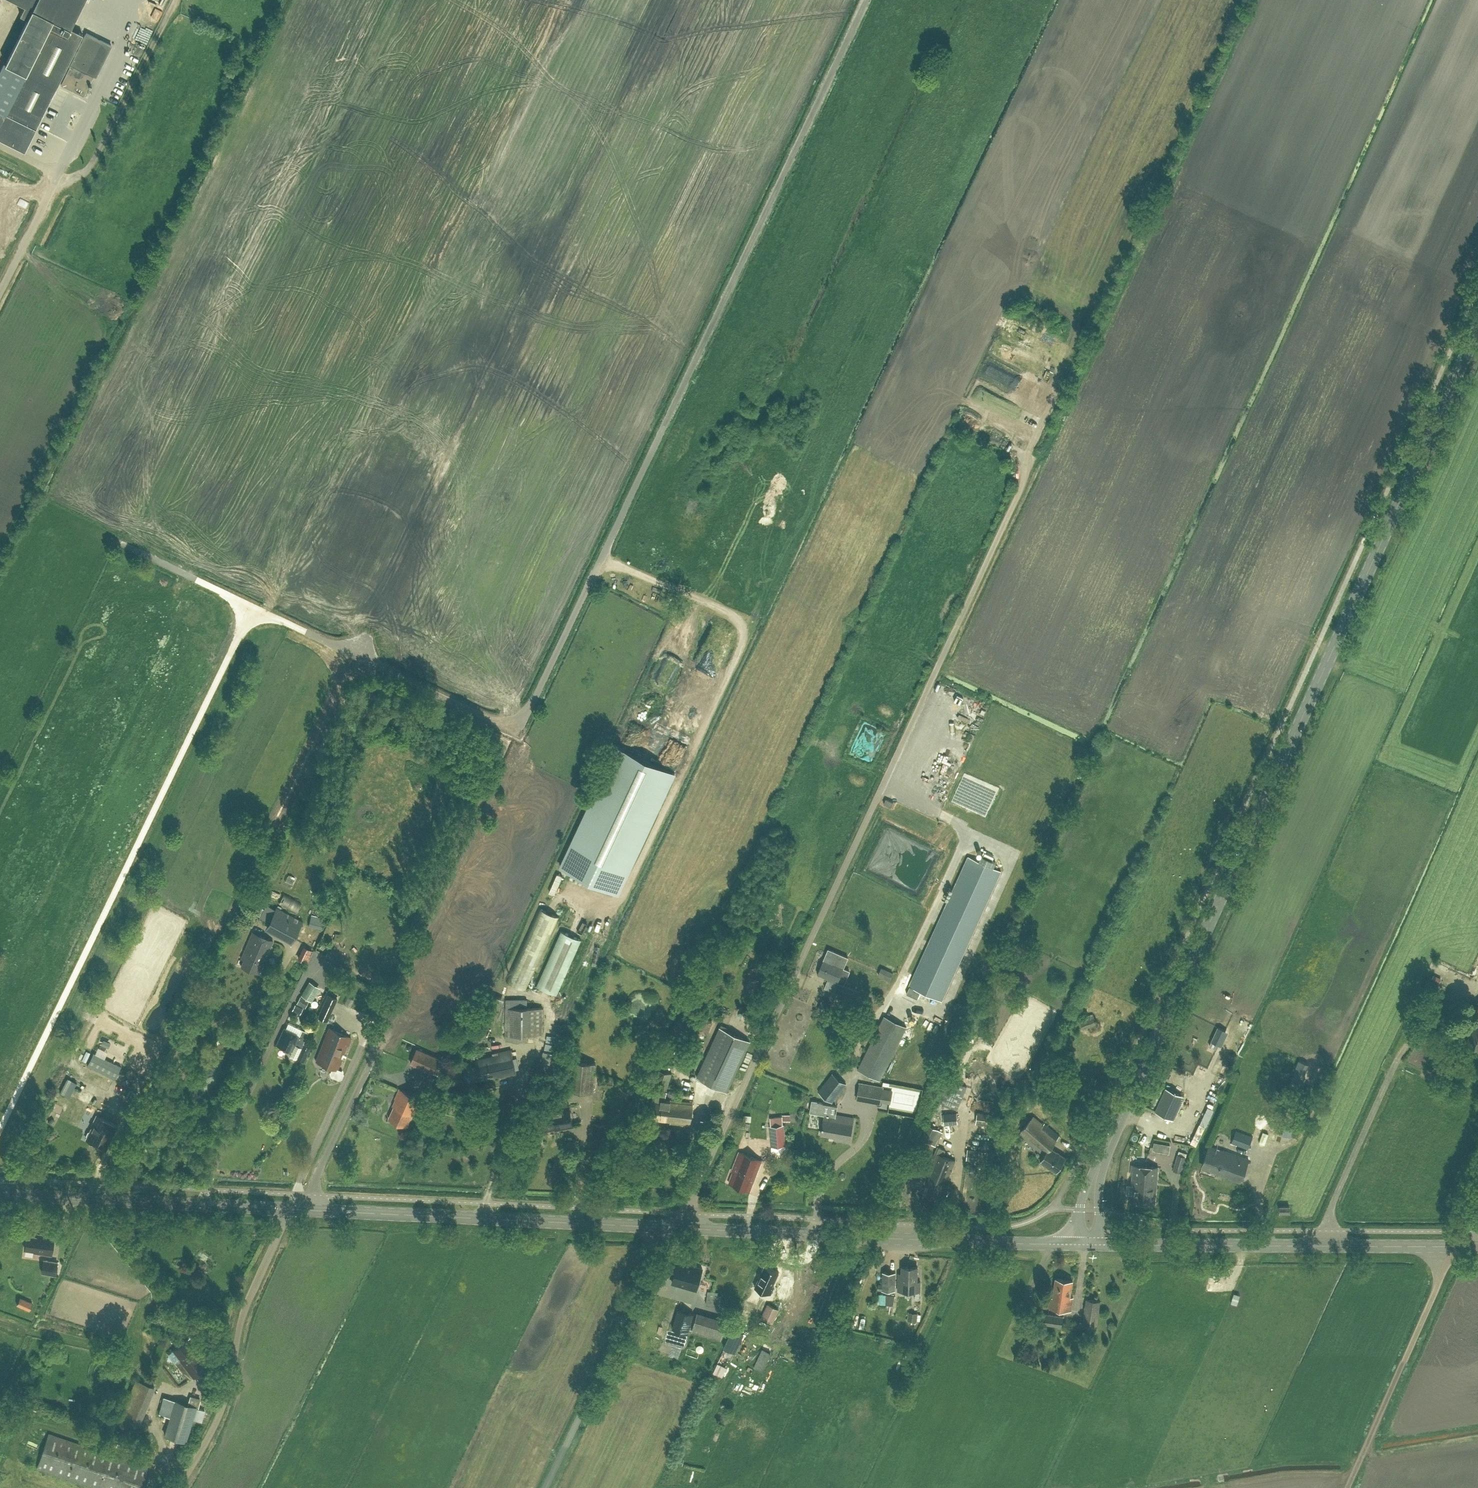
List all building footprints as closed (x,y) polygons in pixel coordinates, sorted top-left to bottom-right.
[(25,6),(20,15),(27,18),(0,69),(0,139),(23,150),(81,33),(70,28),(84,0),(12,0),(25,6)] [(87,31),(71,64),(61,84),(83,95),(89,85),(90,86),(91,84),(90,83),(110,43),(87,31)] [(638,736),(643,721),(632,717),(627,731),(638,736)] [(618,745),(561,869),(618,895),(675,772),(618,745)] [(964,773),(954,802),(989,814),(1000,785),(964,773)] [(942,1000),(1001,870),(969,856),(910,986),(907,992),(915,995),(918,989),(942,1000)] [(549,891),(554,894),(562,875),(557,873),(549,891)] [(300,911),(304,901),(285,894),(281,903),(300,911)] [(275,908),(267,904),(259,917),(268,922),(267,924),(293,938),(303,921),(276,906),(275,908)] [(527,990),(561,917),(540,907),(506,981),(527,990)] [(323,928),(325,917),(311,914),(308,925),(323,928)] [(582,939),(562,930),(538,985),(558,994),(582,939)] [(268,952),(273,940),(253,931),(242,958),(244,959),(242,965),(260,973),(266,958),(264,957),(267,951),(268,952)] [(843,967),(848,957),(837,952),(828,948),(824,959),(818,973),(832,979),(831,980),(837,983),(837,981),(844,984),(850,970),(843,967)] [(878,975),(889,980),(893,972),(881,967),(878,975)] [(312,1001),(320,987),(309,980),(301,994),(312,1001)] [(853,1000),(857,990),(841,984),(837,993),(853,1000)] [(337,998),(327,994),(317,1016),(327,1021),(337,998)] [(300,996),(297,1003),(304,1007),(307,999),(300,996)] [(527,1007),(527,999),(506,999),(506,1041),(527,1041),(527,1035),(543,1035),(543,1007),(527,1007)] [(300,1014),(303,1008),(292,1003),(289,1009),(300,1014)] [(1079,1018),(1083,1028),(1097,1022),(1093,1013),(1079,1018)] [(880,1080),(907,1026),(884,1015),(858,1069),(880,1080)] [(679,1046),(689,1024),(679,1019),(668,1042),(669,1042),(663,1055),(671,1058),(677,1045),(679,1046)] [(310,1046),(301,1041),(306,1030),(287,1021),(276,1043),(292,1051),(290,1054),(303,1060),(310,1046)] [(1477,1026),(1475,1024),(1467,1041),(1477,1047),(1477,1025),(1477,1026)] [(348,1044),(351,1037),(329,1027),(316,1060),(333,1067),(331,1072),(332,1074),(339,1077),(341,1077),(342,1073),(341,1071),(337,1069),(341,1059),(341,1058),(339,1057),(345,1043),(348,1045),(348,1044)] [(726,1090),(749,1040),(720,1027),(697,1077),(726,1090)] [(411,1063),(433,1073),(433,1072),(439,1059),(440,1058),(417,1048),(411,1063)] [(517,1073),(511,1049),(493,1052),(494,1055),(476,1058),(478,1066),(472,1067),(471,1062),(463,1064),(466,1082),(501,1074),(501,1076),(517,1073)] [(544,1051),(540,1068),(552,1070),(555,1053),(544,1051)] [(88,1065),(115,1078),(121,1066),(94,1053),(88,1065)] [(450,1063),(439,1059),(433,1072),(444,1076),(450,1063)] [(593,1092),(596,1062),(571,1060),(569,1090),(593,1092)] [(655,1098),(664,1099),(666,1091),(672,1073),(658,1068),(653,1087),(658,1088),(655,1098)] [(1303,1075),(1294,1072),(1292,1078),(1301,1081),(1303,1075)] [(833,1102),(847,1084),(833,1073),(818,1091),(833,1102)] [(532,1078),(527,1094),(539,1097),(544,1081),(532,1078)] [(948,1079),(938,1102),(945,1105),(954,1082),(948,1079)] [(860,1083),(857,1098),(880,1102),(883,1087),(860,1083)] [(960,1084),(950,1107),(956,1109),(965,1086),(960,1084)] [(1165,1086),(1154,1111),(1173,1119),(1185,1095),(1165,1086)] [(414,1114),(421,1098),(400,1089),(394,1100),(395,1101),(393,1105),(394,1105),(389,1118),(407,1125),(412,1113),(414,1114)] [(567,1106),(568,1091),(557,1090),(555,1108),(552,1109),(552,1110),(538,1113),(542,1131),(556,1128),(556,1130),(574,1126),(570,1105),(567,1106)] [(664,1099),(655,1098),(653,1098),(650,1117),(671,1120),(673,1099),(670,1099),(670,1100),(664,1099)] [(673,1099),(671,1120),(670,1122),(690,1125),(693,1102),(673,1099)] [(996,1126),(998,1114),(977,1111),(976,1123),(996,1126)] [(944,1124),(958,1123),(957,1112),(943,1113),(944,1124)] [(836,1115),(825,1113),(822,1133),(835,1136),(834,1138),(849,1141),(854,1118),(836,1114),(836,1115)] [(106,1148),(117,1125),(97,1114),(92,1124),(93,1125),(90,1130),(88,1131),(86,1134),(87,1137),(86,1138),(106,1148)] [(785,1150),(785,1145),(783,1115),(770,1116),(772,1147),(773,1147),(773,1151),(785,1150)] [(1043,1124),(1033,1116),(1019,1133),(1045,1154),(1040,1161),(1056,1171),(1065,1156),(1050,1146),(1060,1134),(1045,1122),(1043,1124)] [(1293,1127),(1271,1121),(1266,1119),(1263,1130),(1268,1132),(1282,1135),(1290,1137),(1293,1127)] [(1199,1123),(1190,1142),(1196,1145),(1205,1126),(1199,1123)] [(607,1135),(607,1124),(594,1124),(593,1134),(607,1135)] [(931,1143),(938,1129),(928,1124),(921,1138),(931,1143)] [(1248,1149),(1253,1136),(1236,1130),(1231,1142),(1248,1149)] [(1147,1144),(1149,1134),(1143,1132),(1140,1143),(1147,1144)] [(1156,1149),(1171,1152),(1172,1143),(1157,1140),(1156,1149)] [(1223,1150),(1209,1145),(1202,1164),(1221,1170),(1219,1174),(1240,1181),(1249,1158),(1223,1149),(1223,1150)] [(944,1169),(951,1172),(955,1160),(943,1155),(945,1150),(937,1147),(935,1152),(928,1168),(942,1174),(944,1169)] [(978,1161),(979,1149),(967,1148),(966,1160),(978,1161)] [(750,1190),(755,1177),(762,1160),(739,1151),(732,1170),(733,1171),(729,1182),(750,1190)] [(1181,1171),(1186,1156),(1178,1153),(1173,1169),(1181,1171)] [(1128,1184),(1127,1192),(1131,1193),(1131,1200),(1143,1201),(1146,1165),(1132,1164),(1131,1173),(1133,1173),(1132,1184),(1128,1184)] [(1146,1165),(1143,1201),(1155,1202),(1158,1166),(1146,1165)] [(948,1179),(951,1172),(944,1169),(942,1174),(928,1168),(928,1169),(929,1169),(926,1176),(924,1175),(923,1179),(925,1179),(941,1186),(945,1178),(948,1179)] [(941,1186),(925,1179),(920,1190),(937,1197),(941,1186)] [(51,1254),(54,1235),(40,1233),(40,1236),(27,1234),(25,1249),(34,1250),(33,1251),(51,1254)] [(56,1274),(58,1261),(44,1258),(41,1272),(56,1274)] [(672,1282),(696,1289),(703,1268),(678,1261),(672,1282)] [(765,1265),(755,1286),(771,1294),(774,1286),(773,1285),(779,1271),(765,1265)] [(917,1280),(917,1266),(901,1266),(900,1279),(897,1279),(897,1290),(914,1290),(914,1298),(918,1298),(919,1290),(920,1281),(917,1280)] [(895,1289),(896,1271),(882,1271),(882,1276),(882,1283),(878,1283),(878,1290),(884,1290),(884,1289),(895,1289)] [(1072,1297),(1069,1296),(1072,1280),(1055,1277),(1052,1296),(1049,1296),(1048,1307),(1070,1310),(1072,1297)] [(894,1304),(895,1295),(878,1293),(877,1302),(894,1304)] [(720,1306),(721,1295),(708,1294),(706,1304),(720,1306)] [(29,1310),(33,1302),(20,1297),(17,1304),(29,1310)] [(1096,1328),(1100,1300),(1085,1297),(1082,1326),(1096,1328)] [(777,1319),(782,1306),(770,1302),(765,1315),(777,1319)] [(678,1308),(673,1327),(689,1332),(694,1313),(678,1308)] [(908,1320),(917,1321),(918,1313),(909,1312),(908,1320)] [(1061,1325),(1062,1315),(1042,1312),(1041,1322),(1061,1325)] [(733,1327),(725,1346),(735,1351),(744,1332),(733,1327)] [(193,1346),(187,1339),(174,1349),(180,1357),(179,1358),(194,1377),(210,1365),(195,1345),(193,1346)] [(762,1371),(771,1353),(762,1349),(754,1367),(762,1371)] [(717,1371),(727,1375),(731,1364),(721,1361),(717,1371)] [(139,1376),(125,1416),(139,1421),(153,1381),(139,1376)] [(201,1419),(205,1408),(165,1396),(160,1412),(170,1415),(165,1434),(185,1440),(192,1417),(201,1419)] [(109,1432),(105,1444),(131,1452),(135,1440),(109,1432)] [(151,1468),(49,1433),(37,1467),(99,1487),(144,1487),(151,1468)]
